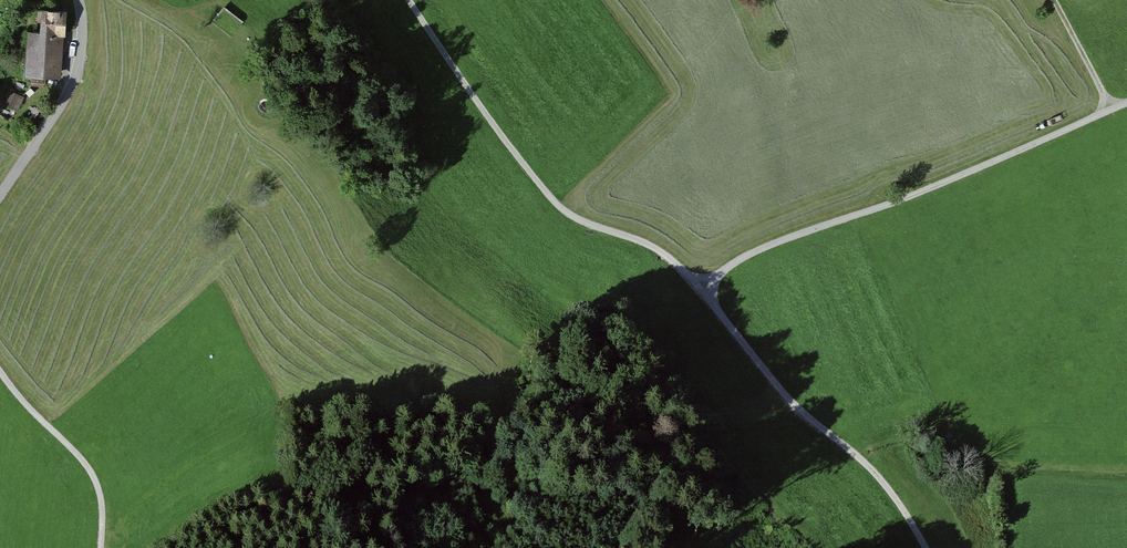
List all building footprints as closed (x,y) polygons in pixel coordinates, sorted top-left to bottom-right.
[(37,7),(37,30),(61,30),(64,30),(65,8),(37,7)] [(59,76),(61,30),(37,30),(27,29),(26,75),(59,76)]
